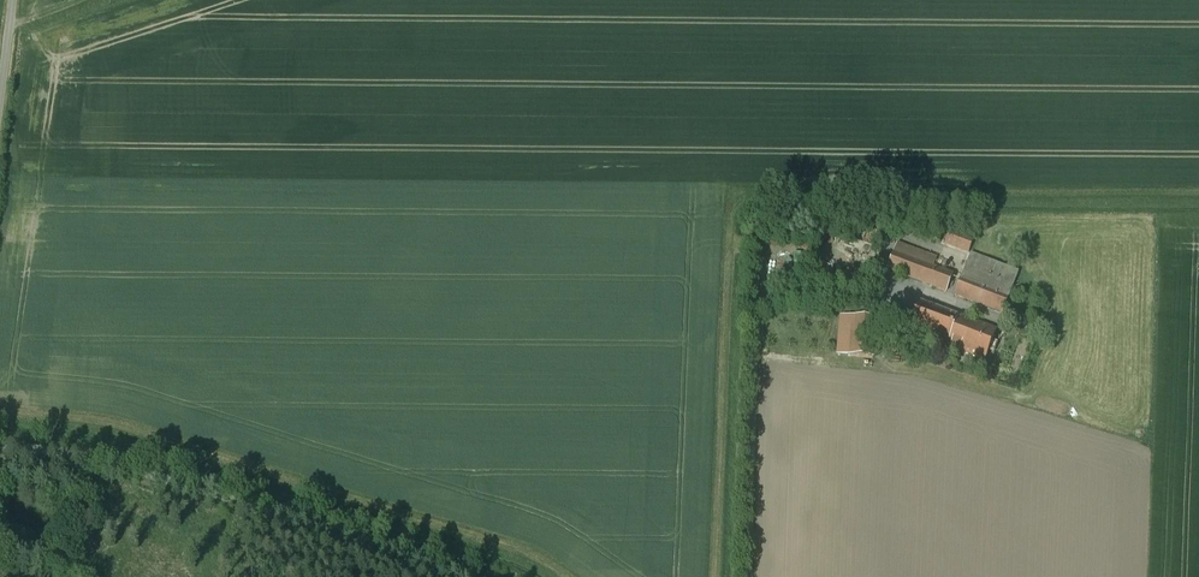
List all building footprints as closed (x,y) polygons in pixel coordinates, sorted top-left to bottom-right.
[(950,231),(945,244),(969,253),(974,240),(950,231)] [(937,259),(898,245),(888,270),(946,292),(953,275),(934,268),(937,259)] [(795,248),(789,260),(795,263),(801,251),(795,248)] [(971,255),(956,296),(1003,314),(1016,281),(1019,273),(971,255)] [(815,268),(816,277),(829,274),(828,266),(815,268)] [(964,348),(974,323),(920,303),(911,328),(964,348)] [(869,320),(854,318),(850,356),(865,357),(869,320)] [(964,348),(962,353),(985,361),(996,333),(974,323),(964,348)]
